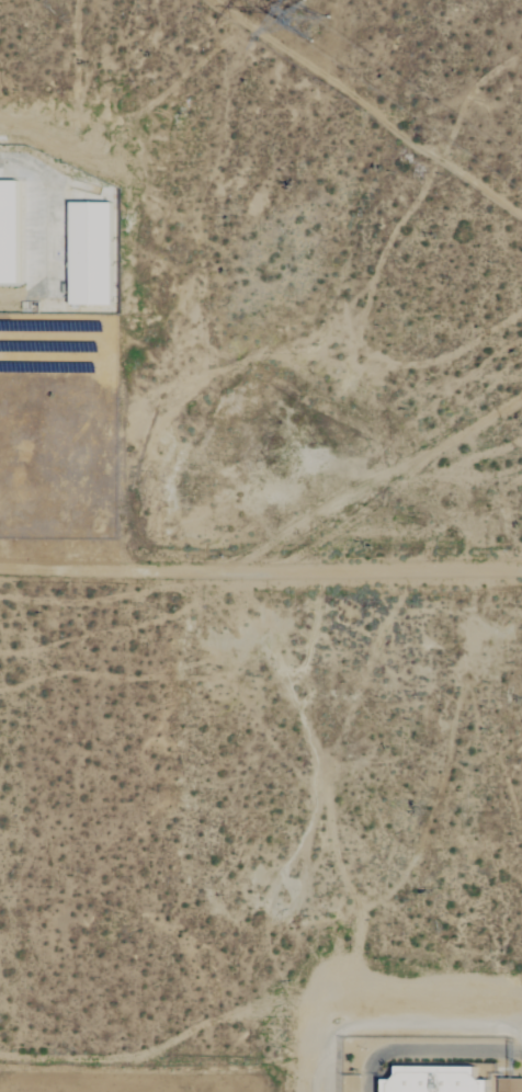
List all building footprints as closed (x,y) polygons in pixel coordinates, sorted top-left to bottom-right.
[(0,180),(0,282),(18,282),(17,180),(0,180)] [(69,304),(111,304),(112,202),(70,201),(69,304)] [(484,1088),(484,1091),(388,1091),(388,1090),(406,1090),(407,1073),(467,1073),(467,1088),(484,1088)]
